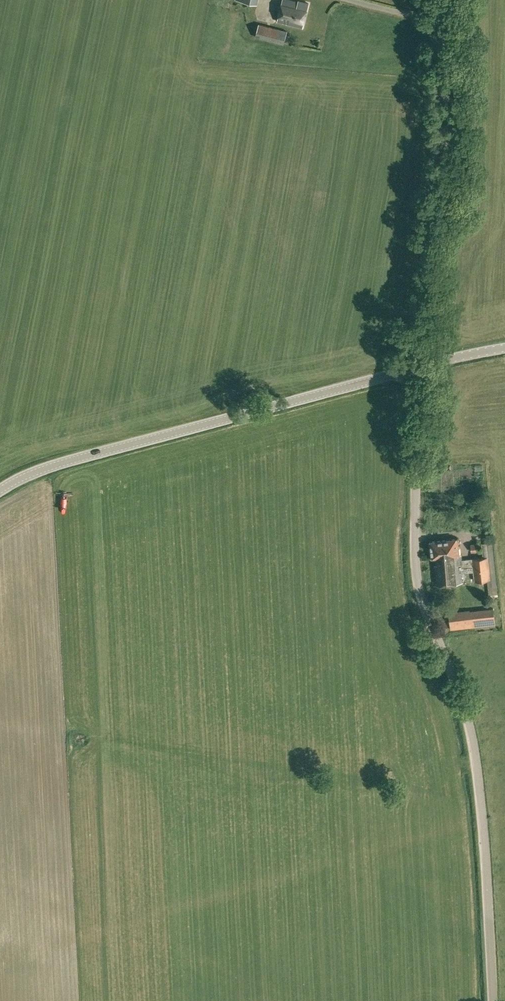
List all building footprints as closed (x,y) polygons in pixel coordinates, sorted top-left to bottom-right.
[(303,27),(308,3),(295,0),(283,0),(277,21),(303,27)] [(255,37),(284,44),(287,31),(259,23),(255,37)] [(487,580),(488,586),(497,585),(492,542),(478,543),(479,551),(483,551),(483,557),(460,559),(458,538),(429,541),(431,557),(438,557),(438,564),(435,564),(437,585),(462,582),(461,573),(473,571),(474,581),(487,580)] [(478,543),(471,544),(471,552),(479,551),(478,543)] [(449,612),(451,629),(461,628),(462,628),(496,625),(494,608),(470,610),(449,612)]
